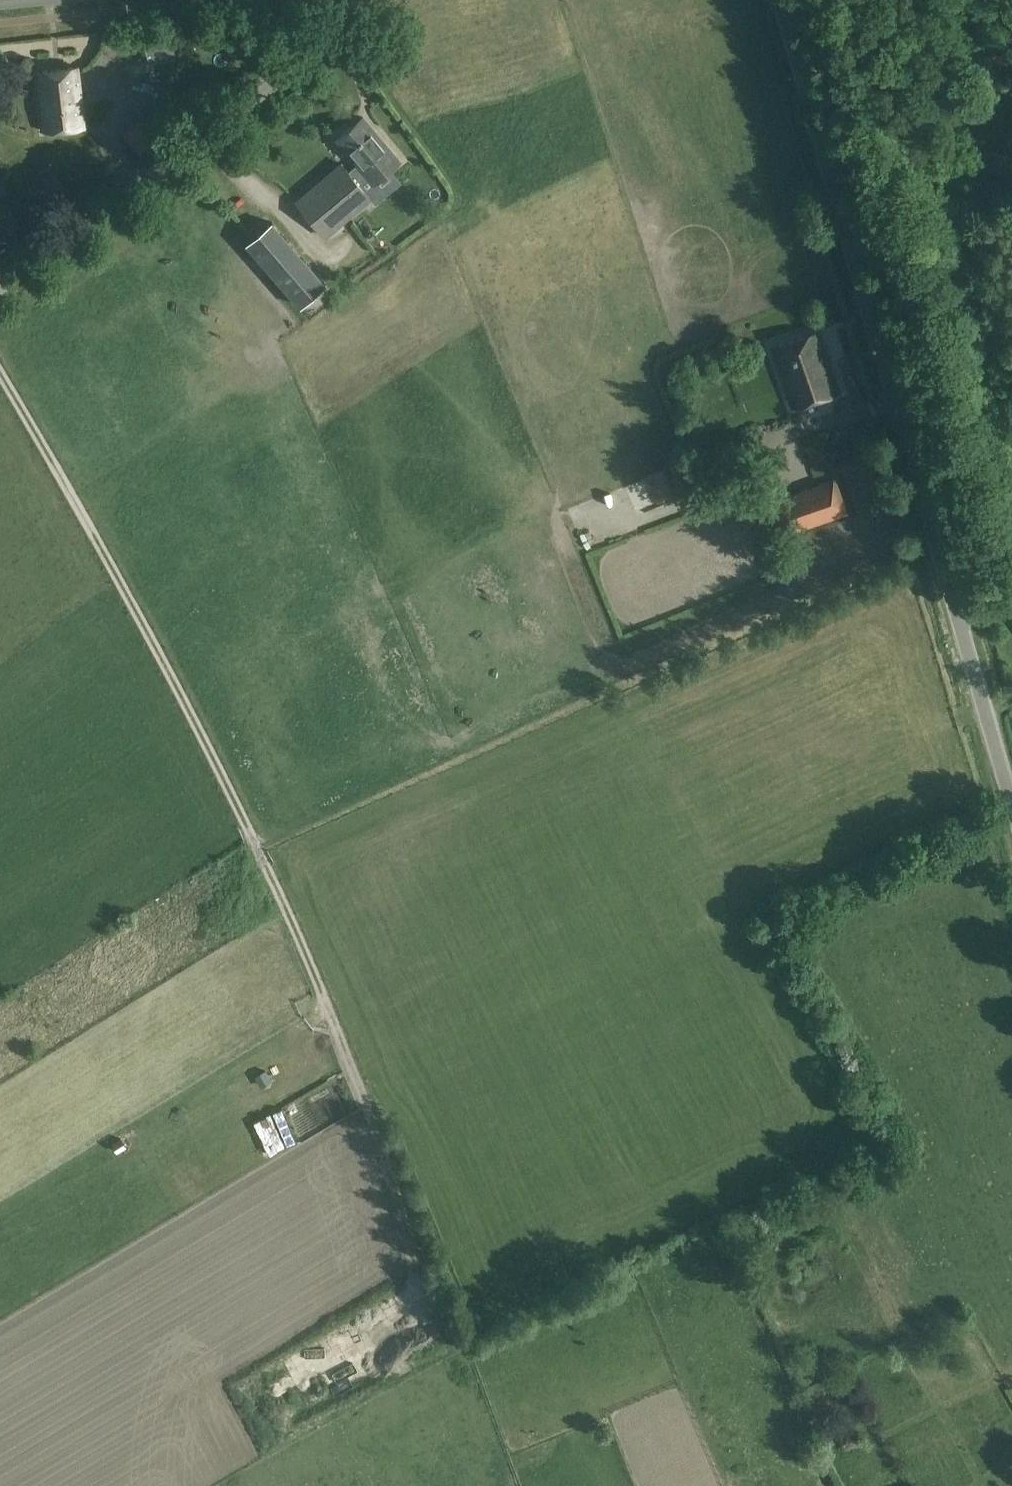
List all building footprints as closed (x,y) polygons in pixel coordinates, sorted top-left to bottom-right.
[(58,68),(64,128),(85,126),(78,66),(58,68)] [(64,128),(58,68),(38,70),(44,131),(64,128)] [(201,78),(173,99),(187,117),(214,95),(201,78)] [(336,138),(374,183),(401,160),(363,116),(336,138)] [(144,166),(176,141),(159,119),(127,144),(144,166)] [(342,160),(293,201),(324,239),(374,197),(342,160)] [(39,201),(63,191),(53,167),(29,177),(39,201)] [(297,306),(325,283),(272,221),(245,244),(297,306)] [(772,346),(793,407),(840,391),(819,330),(772,346)] [(772,500),(784,536),(848,513),(836,478),(834,478),(774,499),(772,500)] [(271,1080),(266,1071),(256,1077),(262,1086),(271,1080)] [(121,1138),(112,1143),(117,1152),(126,1147),(121,1138)]
